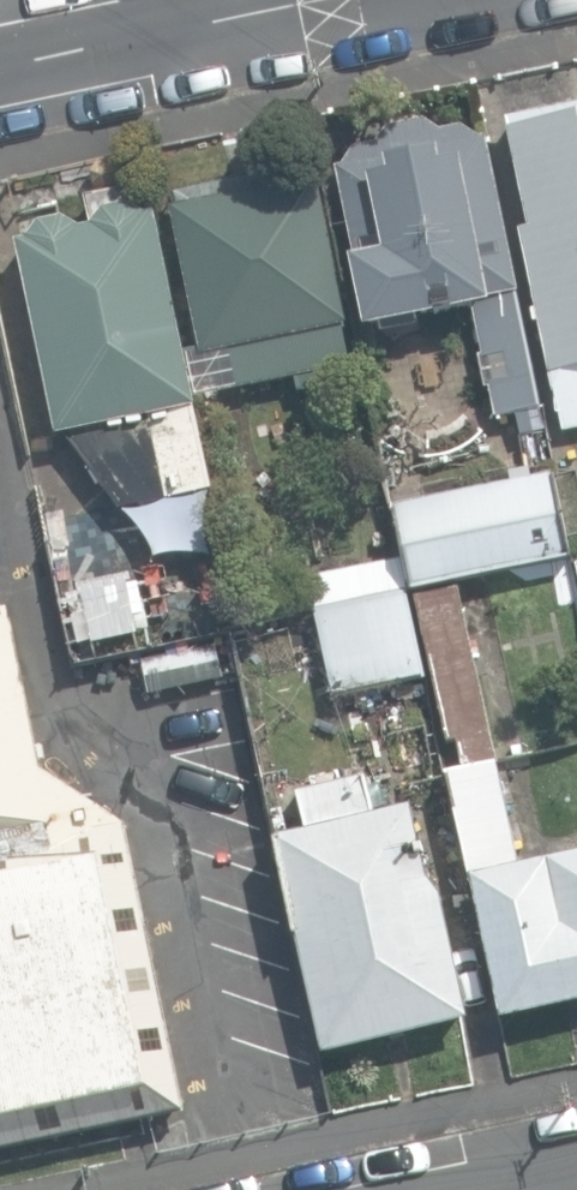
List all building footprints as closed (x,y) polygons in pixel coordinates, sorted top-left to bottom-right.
[(563,429),(576,426),(576,102),(507,117),(508,125),(511,139),(529,226),(521,228),(563,429)] [(467,300),(492,417),(541,406),(517,293),(520,292),(486,135),(481,136),(461,124),(441,129),(423,119),(386,127),(377,142),(354,147),(344,164),(336,167),(370,321),(467,300)] [(231,347),(239,386),(351,363),(343,323),(347,322),(316,176),(172,205),(202,353),(231,347)] [(143,213),(138,186),(84,196),(90,225),(78,227),(61,217),(37,223),(27,239),(17,242),(57,434),(67,432),(119,508),(212,490),(153,211),(143,213)] [(394,502),(411,587),(414,587),(571,555),(554,470),(394,502)] [(353,569),(358,601),(400,595),(395,563),(353,569)] [(502,1017),(576,1000),(576,849),(520,862),(459,586),(415,597),(448,741),(458,739),(463,767),(447,772),(470,881),(474,882),(502,1017)] [(519,686),(576,673),(576,609),(572,586),(501,603),(519,686)] [(321,609),(336,693),(427,677),(411,593),(321,609)] [(185,1109),(125,824),(43,770),(9,605),(0,606),(0,1148),(185,1109)] [(141,659),(148,693),(223,678),(216,644),(141,659)] [(278,834),(323,1050),(470,1019),(442,889),(428,877),(409,803),(373,811),(362,772),(296,789),(305,827),(278,834)]
